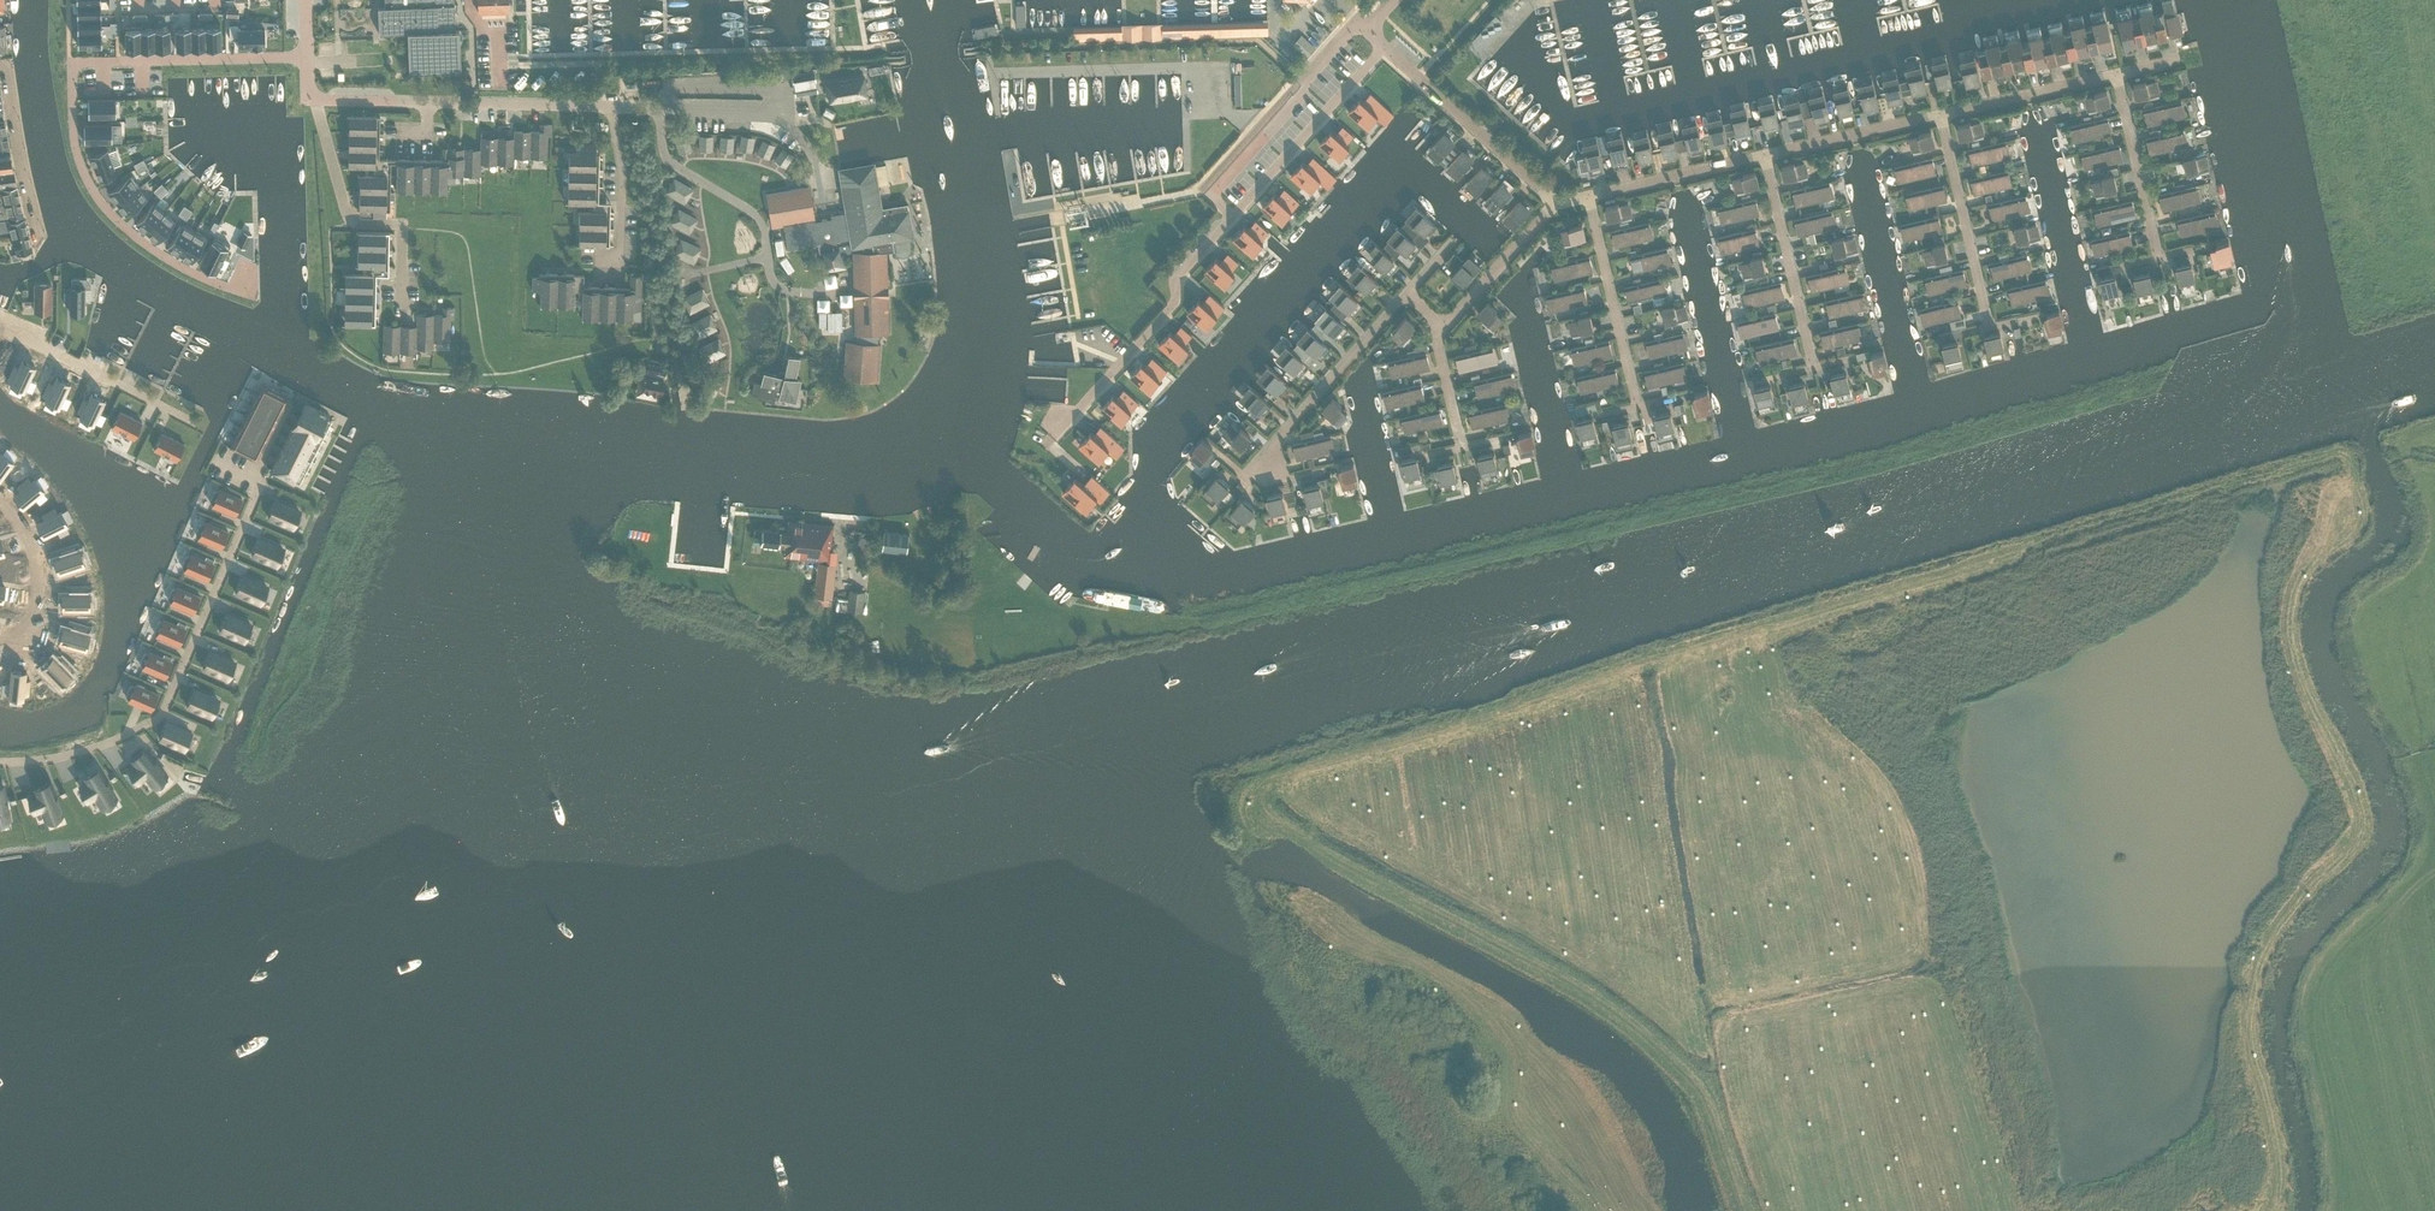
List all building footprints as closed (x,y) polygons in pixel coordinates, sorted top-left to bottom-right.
[(461,70),(459,30),(455,30),(454,11),(458,10),(457,2),(454,2),(454,0),(385,0),(385,7),(378,8),(379,34),(407,33),(409,72),(461,70)] [(478,13),(508,12),(508,0),(478,0),(478,13)] [(2179,15),(2175,15),(2172,0),(2162,3),(2165,17),(2166,17),(2170,38),(2183,35),(2179,15)] [(77,16),(101,16),(101,2),(77,2),(77,16)] [(2137,6),(2140,18),(2145,40),(2147,50),(2157,47),(2160,40),(2159,37),(2167,35),(2161,13),(2153,15),(2150,3),(2137,6)] [(2137,42),(2145,40),(2140,18),(2133,19),(2130,7),(2115,11),(2118,23),(2125,55),(2136,52),(2138,45),(2137,42)] [(226,8),(226,17),(237,17),(238,9),(233,9),(226,8)] [(2104,11),(2090,14),(2093,26),(2086,28),(2085,28),(2090,51),(2098,49),(2098,52),(2105,57),(2114,55),(2106,23),(2104,11)] [(1495,17),(1496,15),(1470,43),(1470,44),(1472,42),(1478,48),(1501,23),(1495,17)] [(101,16),(77,16),(77,31),(101,30),(101,16)] [(2069,19),(2071,31),(2064,32),(2069,56),(2076,54),(2077,57),(2084,62),(2093,60),(2090,51),(2085,28),(2086,28),(2083,16),(2069,19)] [(1075,41),(1268,35),(1267,21),(1074,27),(1075,41)] [(2048,26),(2050,38),(2043,39),(2048,62),(2055,60),(2056,64),(2063,68),(2072,66),(2069,56),(2064,32),(2061,23),(2048,26)] [(191,28),(191,49),(206,49),(205,25),(205,27),(191,28)] [(220,25),(205,25),(206,49),(221,48),(220,25)] [(238,25),(229,25),(230,40),(237,40),(238,48),(251,48),(263,48),(265,47),(265,29),(238,30),(238,25)] [(139,27),(125,27),(126,51),(140,50),(139,27)] [(141,27),(139,27),(140,50),(155,50),(155,29),(141,29),(141,27)] [(170,28),(155,29),(155,50),(170,50),(170,28)] [(191,28),(176,28),(176,50),(191,49),(191,28)] [(2042,73),(2050,71),(2048,62),(2043,39),(2040,28),(2026,31),(2028,40),(2022,42),(2021,42),(2027,67),(2034,65),(2035,69),(2042,73)] [(101,30),(77,31),(78,46),(91,46),(91,49),(102,49),(101,30)] [(2019,30),(2004,33),(2007,45),(2000,47),(2005,69),(2012,68),(2013,71),(2020,76),(2028,74),(2027,67),(2021,42),(2022,42),(2019,30)] [(1997,35),(1983,38),(1986,50),(1978,52),(1983,74),(1991,73),(1991,76),(1999,81),(2007,79),(2005,69),(2000,47),(1997,35)] [(1969,90),(1981,87),(1980,83),(1981,83),(1975,57),(1960,61),(1962,73),(1963,73),(1966,87),(1969,86),(1969,90)] [(1941,92),(1953,89),(1952,85),(1953,85),(1947,59),(1931,62),(1934,74),(1935,74),(1938,88),(1940,88),(1941,92)] [(883,65),(868,68),(869,75),(884,73),(883,65)] [(1926,91),(1921,68),(1909,71),(1911,78),(1899,81),(1901,91),(1902,95),(1914,93),(1916,97),(1927,95),(1926,91)] [(805,72),(797,72),(799,92),(811,91),(810,71),(805,72)] [(865,95),(864,90),(866,90),(864,76),(825,83),(827,96),(829,96),(830,101),(865,95)] [(1898,79),(1898,78),(1898,76),(1882,79),(1885,91),(1886,91),(1889,105),(1891,104),(1892,108),(1903,105),(1903,102),(1904,101),(1902,95),(1901,91),(1898,79)] [(1861,96),(1864,110),(1867,110),(1868,114),(1879,111),(1878,107),(1879,107),(1873,81),(1858,85),(1860,96),(1861,96)] [(2146,84),(2145,81),(2133,84),(2136,97),(2141,95),(2142,98),(2158,95),(2155,82),(2146,84)] [(1843,119),(1854,117),(1853,113),(1854,113),(1848,87),(1833,91),(1836,102),(1840,116),(1842,116),(1843,119)] [(2103,104),(2109,103),(2106,90),(2094,93),(2094,96),(2085,98),(2088,111),(2104,107),(2103,104)] [(1360,98),(1349,111),(1362,122),(1364,119),(1370,124),(1377,116),(1385,124),(1394,114),(1371,93),(1364,101),(1360,98)] [(1800,102),(1800,104),(1803,117),(1813,115),(1815,122),(1817,121),(1818,125),(1830,122),(1829,118),(1830,118),(1824,93),(1808,96),(1809,100),(1800,102)] [(120,99),(88,100),(88,118),(121,117),(120,99)] [(1784,102),(1790,128),(1793,127),(1794,131),(1805,128),(1804,124),(1805,124),(1799,99),(1784,102)] [(1768,132),(1779,129),(1778,126),(1779,125),(1773,100),(1758,103),(1761,115),(1765,129),(1767,128),(1768,132)] [(2180,101),(2183,101),(2182,100),(2143,109),(2143,110),(2144,109),(2147,123),(2174,117),(2183,115),(2180,101)] [(2074,103),(2078,117),(2084,116),(2080,101),(2074,103)] [(1736,121),(1724,124),(1727,136),(1739,134),(1740,138),(1751,136),(1745,109),(1734,112),(1736,121)] [(1492,119),(1499,125),(1504,120),(1496,114),(1492,119)] [(347,116),(346,132),(379,133),(380,116),(347,116)] [(1723,124),(1724,124),(1722,116),(1707,120),(1709,132),(1710,131),(1713,145),(1715,145),(1716,149),(1728,146),(1727,142),(1728,142),(1727,136),(1726,137),(1723,124)] [(2084,138),(2111,132),(2107,118),(2108,118),(2108,117),(2103,118),(2094,120),(2068,126),(2068,127),(2071,126),(2074,140),(2084,138)] [(1676,140),(1678,152),(1690,149),(1692,154),(1703,152),(1702,148),(1703,147),(1697,122),(1682,126),(1685,138),(1676,140)] [(1970,122),(1957,125),(1960,137),(1966,136),(1967,139),(1983,135),(1980,122),(1970,125),(1970,122)] [(539,124),(539,131),(530,131),(530,158),(547,158),(548,136),(551,136),(551,124),(539,124)] [(111,125),(84,125),(84,143),(112,143),(111,125)] [(1332,131),(1320,144),(1333,155),(1336,152),(1341,157),(1350,147),(1347,144),(1354,136),(1343,127),(1336,135),(1332,131)] [(1661,143),(1664,157),(1666,156),(1667,160),(1678,157),(1678,154),(1679,153),(1673,128),(1657,131),(1660,143),(1661,143)] [(2182,130),(2184,130),(2184,129),(2161,135),(2150,137),(2144,138),(2144,139),(2146,139),(2149,152),(2176,146),(2185,144),(2182,130)] [(513,157),(530,158),(530,131),(518,130),(514,130),(514,138),(513,137),(513,157)] [(1438,161),(1440,162),(1447,155),(1445,153),(1458,138),(1449,131),(1431,151),(1440,159),(1438,161)] [(1910,139),(1913,152),(1929,148),(1928,145),(1934,144),(1931,131),(1918,134),(1919,137),(1910,139)] [(379,150),(379,133),(346,132),(346,149),(379,150)] [(766,137),(759,133),(752,143),(758,148),(766,137)] [(1636,149),(1639,163),(1642,162),(1643,166),(1654,163),(1653,159),(1654,159),(1648,134),(1632,137),(1635,149),(1636,149)] [(9,149),(7,135),(0,136),(0,150),(9,149)] [(1610,150),(1613,164),(1616,163),(1617,167),(1628,164),(1627,160),(1628,160),(1622,135),(1607,138),(1610,150)] [(480,164),(497,164),(497,137),(480,137),(480,149),(480,164)] [(513,157),(513,137),(497,137),(497,164),(513,164),(513,157)] [(1586,157),(1577,159),(1580,172),(1591,170),(1592,173),(1604,170),(1603,166),(1604,166),(1598,140),(1582,144),(1585,155),(1586,157)] [(779,146),(772,141),(764,152),(771,157),(779,146)] [(2005,142),(2007,141),(1967,150),(1968,150),(1971,164),(1998,158),(2008,155),(2005,142)] [(595,169),(596,151),(596,144),(583,144),(582,147),(576,146),(576,152),(569,152),(569,169),(595,169)] [(2080,154),(2082,153),(2085,167),(2095,165),(2122,159),(2119,145),(2120,145),(2120,144),(2114,145),(2109,147),(2080,153),(2080,154)] [(1450,168),(1459,176),(1477,155),(1468,147),(1450,168)] [(447,175),(463,175),(463,148),(447,148),(447,160),(447,163),(446,175),(447,175)] [(480,164),(480,149),(463,148),(463,175),(480,176),(480,164)] [(379,167),(379,150),(346,149),(345,166),(379,167)] [(107,150),(90,156),(94,166),(96,172),(96,171),(100,181),(116,175),(107,150)] [(784,165),(791,154),(785,150),(777,161),(784,165)] [(13,170),(10,154),(0,155),(0,172),(13,170)] [(2205,157),(2196,159),(2195,156),(2183,159),(2186,172),(2191,170),(2192,173),(2208,170),(2205,157)] [(1303,162),(1292,175),(1304,187),(1307,183),(1313,188),(1320,180),(1329,188),(1332,185),(1331,184),(1336,179),(1337,179),(1314,157),(1306,165),(1303,162)] [(1893,167),(1895,167),(1898,180),(1908,178),(1935,172),(1932,158),(1933,158),(1893,167)] [(143,159),(134,164),(136,169),(146,163),(143,159)] [(413,190),(414,163),(397,162),(397,189),(413,190)] [(146,163),(136,169),(138,173),(148,168),(146,163)] [(414,163),(413,190),(430,190),(430,163),(414,163)] [(430,163),(430,190),(446,190),(447,175),(446,175),(447,163),(430,163)] [(1784,178),(1790,177),(1791,180),(1807,176),(1804,163),(1795,165),(1794,163),(1782,166),(1784,178)] [(908,252),(910,250),(910,247),(908,238),(912,237),(906,205),(880,209),(873,164),(839,170),(847,212),(831,215),(831,219),(814,222),(808,187),(766,194),(772,226),(783,225),(787,249),(822,243),(824,251),(822,252),(823,258),(820,259),(823,271),(844,267),(843,255),(839,255),(838,249),(837,249),(835,241),(851,239),(852,247),(863,245),(864,253),(853,253),(855,333),(858,333),(857,343),(846,342),(844,378),(876,380),(879,345),(876,344),(877,333),(888,332),(885,252),(885,251),(894,249),(895,252),(897,254),(900,256),(903,256),(906,255),(908,252)] [(1480,191),(1482,192),(1490,182),(1488,180),(1496,172),(1487,164),(1469,185),(1478,193),(1480,191)] [(1987,174),(1984,165),(1978,167),(1980,176),(1987,174)] [(2116,168),(2107,170),(2109,176),(2118,174),(2116,168)] [(568,186),(595,186),(595,169),(569,169),(568,186)] [(13,171),(13,170),(0,172),(0,186),(16,184),(13,171)] [(2007,171),(2009,170),(1969,179),(1970,179),(1973,193),(2000,187),(2010,184),(2007,171)] [(1753,189),(1752,186),(1758,184),(1755,172),(1742,175),(1743,177),(1734,179),(1737,192),(1753,189)] [(357,174),(357,192),(390,192),(390,175),(357,174)] [(131,175),(108,192),(117,204),(140,186),(131,175)] [(2111,189),(2117,188),(2114,175),(2101,178),(2102,181),(2093,183),(2096,196),(2112,192),(2111,189)] [(1506,181),(1498,189),(1490,182),(1482,192),(1489,199),(1488,201),(1496,209),(1514,189),(1506,181)] [(1831,181),(1791,191),(1792,191),(1795,205),(1822,198),(1832,196),(1829,182),(1831,182),(1831,181)] [(162,183),(154,191),(157,194),(165,187),(162,183)] [(1943,185),(1944,185),(1904,194),(1907,194),(1910,207),(1919,205),(1946,199),(1943,185)] [(2195,186),(2197,186),(2197,185),(2184,188),(2176,190),(2157,195),(2158,195),(2159,195),(2162,209),(2189,202),(2198,200),(2195,186)] [(140,186),(117,204),(125,215),(146,199),(138,188),(140,187),(140,186)] [(594,203),(595,186),(568,186),(568,203),(594,203)] [(20,201),(17,187),(0,189),(0,204),(20,201)] [(165,187),(157,194),(160,198),(168,190),(165,187)] [(1274,194),(1263,207),(1276,219),(1278,216),(1284,221),(1300,203),(1285,190),(1278,197),(1274,194)] [(390,211),(390,192),(357,192),(357,209),(373,209),(372,217),(386,218),(386,211),(390,211)] [(1988,205),(1991,218),(2018,212),(2028,210),(2025,196),(2027,196),(2027,195),(1987,204),(1987,205),(1988,205)] [(1533,206),(1525,198),(1506,218),(1515,226),(1533,206)] [(1756,199),(1757,199),(1757,198),(1751,200),(1742,202),(1717,208),(1719,208),(1722,221),(1732,219),(1759,213),(1756,199)] [(2133,200),(2093,210),(2095,210),(2098,223),(2108,221),(2135,215),(2132,201),(2133,201),(2133,200)] [(23,215),(20,201),(0,204),(0,211),(0,213),(0,218),(23,215)] [(154,202),(135,224),(146,233),(165,211),(154,202)] [(1618,203),(1606,206),(1609,219),(1614,217),(1615,221),(1631,217),(1628,204),(1619,206),(1618,203)] [(184,205),(178,214),(182,217),(188,208),(184,205)] [(188,208),(182,217),(186,220),(192,211),(188,208)] [(1409,217),(1411,219),(1401,231),(1411,239),(1421,228),(1430,236),(1437,227),(1417,209),(1409,217)] [(1831,211),(1833,211),(1833,210),(1793,220),(1794,220),(1797,234),(1824,227),(1834,225),(1831,211)] [(165,211),(146,233),(157,242),(175,222),(164,213),(166,211),(165,211)] [(579,228),(606,229),(607,212),(580,211),(579,228)] [(2176,220),(2180,234),(2207,228),(2217,225),(2214,212),(2216,211),(2176,220),(2176,221),(2176,220)] [(1938,216),(1939,216),(1899,225),(1901,225),(1904,238),(1914,236),(1941,230),(1938,216)] [(11,231),(13,239),(28,235),(24,219),(9,223),(9,220),(0,221),(0,232),(11,231)] [(214,221),(209,231),(214,233),(219,224),(214,221)] [(1245,226),(1234,239),(1247,251),(1250,247),(1256,252),(1264,243),(1262,241),(1269,233),(1256,222),(1249,230),(1245,226)] [(1648,223),(1650,222),(1629,227),(1621,229),(1610,231),(1611,232),(1612,231),(1615,245),(1642,239),(1651,236),(1648,223)] [(183,223),(167,248),(180,255),(195,230),(183,223)] [(1580,241),(1579,238),(1585,237),(1582,224),(1569,227),(1570,230),(1561,232),(1564,245),(1580,241)] [(2026,225),(2013,228),(2016,240),(2022,239),(2023,242),(2039,238),(2036,225),(2027,228),(2026,225)] [(606,245),(606,229),(579,228),(579,245),(606,245)] [(1731,249),(1732,249),(1758,243),(1755,229),(1756,229),(1756,228),(1748,230),(1716,237),(1716,238),(1719,237),(1722,251),(1731,249)] [(1403,248),(1412,256),(1419,247),(1399,229),(1391,238),(1393,240),(1383,251),(1393,260),(1403,248)] [(195,230),(180,255),(192,263),(207,238),(195,230)] [(244,231),(237,245),(245,249),(251,235),(244,231)] [(2105,251),(2132,245),(2129,231),(2130,231),(2121,233),(2090,240),(2092,240),(2095,253),(2105,251)] [(356,232),(356,249),(389,250),(389,233),(356,232)] [(13,261),(22,258),(20,253),(32,250),(28,235),(13,239),(17,253),(12,255),(13,261)] [(214,238),(200,267),(216,275),(219,268),(225,271),(229,261),(224,258),(230,246),(214,238)] [(1853,238),(1844,240),(1843,238),(1831,241),(1834,253),(1840,252),(1840,255),(1856,251),(1853,238)] [(2228,254),(2231,254),(2228,241),(2216,244),(2217,250),(2210,251),(2214,267),(2230,264),(2228,254)] [(1924,251),(1927,264),(1943,261),(1942,258),(1948,256),(1945,244),(1932,247),(1933,249),(1924,251)] [(1390,273),(1398,264),(1377,246),(1370,255),(1390,273)] [(1630,257),(1633,270),(1660,264),(1669,262),(1666,248),(1669,248),(1668,247),(1636,255),(1630,256),(1628,256),(1629,257),(1630,257)] [(388,267),(389,250),(356,249),(355,266),(388,267)] [(1216,258),(1205,271),(1213,279),(1218,282),(1219,281),(1222,283),(1229,276),(1231,278),(1235,274),(1231,271),(1239,263),(1228,254),(1223,259),(1222,261),(1221,261),(1221,262),(1216,258)] [(2028,254),(1988,263),(1988,264),(1989,264),(1993,277),(2020,271),(2029,269),(2026,255),(2028,255),(2028,254)] [(1565,276),(1592,270),(1589,256),(1590,256),(1590,255),(1578,258),(1569,260),(1550,265),(1552,265),(1556,278),(1565,276)] [(1760,273),(1760,270),(1765,269),(1762,256),(1750,259),(1750,262),(1741,264),(1744,277),(1760,273)] [(1460,288),(1478,267),(1469,260),(1465,265),(1463,263),(1457,257),(1449,266),(1455,272),(1456,271),(1457,273),(1451,280),(1460,288)] [(1826,262),(1819,264),(1821,271),(1825,270),(1828,269),(1826,262)] [(2098,276),(2121,271),(2119,263),(2096,268),(2098,276)] [(2191,265),(2190,265),(2190,263),(2176,266),(2176,269),(2175,269),(2178,282),(2180,282),(2182,289),(2194,286),(2192,279),(2194,279),(2191,265)] [(1951,265),(1939,268),(1941,274),(1952,271),(1951,265)] [(1372,293),(1380,285),(1359,267),(1352,275),(1372,293)] [(1807,276),(1810,290),(1837,284),(1847,281),(1844,268),(1846,267),(1806,276),(1807,276)] [(1964,270),(1964,269),(1924,278),(1924,279),(1926,278),(1929,292),(1939,290),(1966,284),(1963,270),(1964,270)] [(376,274),(343,273),(343,290),(376,291),(376,274)] [(532,290),(540,290),(540,306),(557,307),(558,274),(539,273),(539,277),(532,277),(532,290)] [(2149,275),(2148,275),(2148,273),(2134,276),(2134,278),(2133,278),(2136,292),(2138,292),(2140,299),(2152,296),(2151,289),(2152,288),(2149,275)] [(574,307),(575,274),(558,274),(557,307),(574,307)] [(642,292),(642,276),(630,275),(629,292),(617,291),(616,319),(633,319),(633,320),(641,321),(642,292)] [(2100,281),(2099,281),(2102,295),(2104,294),(2106,301),(2118,298),(2116,291),(2118,291),(2115,277),(2114,278),(2113,275),(2099,278),(2100,281)] [(1625,288),(1628,301),(1655,295),(1664,293),(1661,279),(1663,279),(1663,278),(1641,283),(1634,285),(1623,287),(1624,288),(1625,288)] [(2044,281),(2047,280),(2007,289),(2008,289),(2011,303),(2038,297),(2038,296),(2048,294),(2044,281)] [(1780,282),(1782,282),(1781,282),(1769,284),(1761,286),(1741,291),(1742,291),(1744,291),(1747,304),(1757,302),(1784,296),(1780,282)] [(51,284),(35,284),(35,312),(51,312),(51,284)] [(1584,287),(1585,287),(1585,286),(1584,287),(1575,288),(1545,296),(1547,296),(1550,309),(1560,307),(1587,301),(1584,287)] [(1334,296),(1338,299),(1328,311),(1335,318),(1340,322),(1351,311),(1354,314),(1362,305),(1341,287),(1334,296)] [(70,288),(70,291),(66,291),(66,305),(70,305),(70,313),(84,313),(85,288),(70,288)] [(375,308),(376,291),(343,290),(342,307),(375,308)] [(599,318),(600,291),(583,290),(582,317),(599,318)] [(616,319),(617,291),(600,291),(599,318),(616,319)] [(1825,302),(1829,315),(1855,309),(1865,307),(1862,293),(1864,293),(1864,292),(1824,301),(1824,302),(1825,302)] [(1199,300),(1187,313),(1200,324),(1203,321),(1208,326),(1214,320),(1225,308),(1209,295),(1207,298),(1203,302),(1202,303),(1199,300)] [(1957,301),(1959,300),(1958,300),(1918,309),(1919,310),(1921,309),(1924,323),(1934,320),(1934,321),(1961,314),(1957,301)] [(1502,320),(1495,314),(1497,312),(1487,303),(1479,313),(1483,316),(1481,319),(1493,330),(1502,320)] [(1640,304),(1633,306),(1635,313),(1642,312),(1640,304)] [(1670,319),(1671,322),(1687,319),(1684,306),(1675,308),(1674,305),(1662,308),(1665,321),(1670,319)] [(1773,305),(1768,306),(1768,309),(1769,314),(1775,312),(1776,312),(1774,305),(1773,305)] [(375,325),(375,308),(342,307),(342,324),(375,325)] [(442,307),(442,315),(434,314),(433,341),(450,342),(451,319),(454,320),(454,307),(442,307)] [(1327,310),(1319,319),(1309,331),(1317,338),(1321,342),(1331,330),(1340,337),(1347,328),(1340,322),(1335,318),(1328,311),(1327,310)] [(2059,323),(2062,323),(2059,310),(2046,313),(2047,319),(2044,319),(2048,335),(2061,332),(2059,323)] [(1751,333),(1778,327),(1775,313),(1776,313),(1736,322),(1738,322),(1741,335),(1751,333)] [(433,349),(433,341),(434,314),(417,314),(417,326),(416,341),(417,341),(417,349),(432,349),(433,349)] [(1569,322),(1572,335),(1588,332),(1588,329),(1593,327),(1590,315),(1589,315),(1581,317),(1578,318),(1578,320),(1569,322)] [(1402,344),(1413,332),(1411,330),(1414,325),(1405,317),(1396,326),(1398,328),(1392,335),(1402,344)] [(1958,328),(1965,326),(1963,318),(1957,320),(1958,328)] [(1836,319),(1828,321),(1830,329),(1838,328),(1836,319)] [(1857,324),(1859,323),(1819,332),(1819,333),(1820,332),(1823,346),(1850,340),(1860,337),(1857,324)] [(383,352),(400,353),(400,325),(383,325),(383,352)] [(416,341),(417,326),(400,325),(400,353),(417,353),(417,349),(417,341),(416,341)] [(1171,331),(1160,344),(1173,356),(1175,353),(1181,358),(1190,348),(1185,344),(1193,336),(1182,327),(1175,335),(1171,331)] [(1321,358),(1329,349),(1321,342),(1317,338),(1309,331),(1301,339),(1303,341),(1294,352),(1308,365),(1318,354),(1321,358)] [(1682,333),(1685,333),(1684,332),(1663,337),(1655,339),(1644,342),(1645,342),(1646,342),(1649,356),(1676,350),(1676,349),(1685,347),(1682,333)] [(1949,332),(1939,335),(1940,341),(1950,339),(1949,332)] [(2000,334),(1999,335),(1998,332),(1984,335),(1985,338),(1984,338),(1987,352),(1989,351),(1991,358),(2003,355),(2001,348),(2003,348),(2000,334)] [(1793,339),(1795,338),(1794,338),(1754,347),(1755,347),(1757,347),(1760,361),(1770,358),(1797,352),(1793,339)] [(1585,360),(1585,361),(1612,354),(1609,341),(1610,340),(1593,344),(1586,345),(1570,349),(1570,350),(1572,349),(1575,363),(1585,360)] [(1958,343),(1957,344),(1956,341),(1942,344),(1943,347),(1942,347),(1945,361),(1947,360),(1948,367),(1961,364),(1959,357),(1961,357),(1958,343)] [(1475,345),(1464,347),(1466,354),(1476,351),(1477,351),(1475,345)] [(1454,357),(1455,356),(1459,370),(1495,362),(1492,348),(1494,347),(1477,351),(1476,351),(1466,354),(1454,356),(1454,357)] [(1846,354),(1844,347),(1836,348),(1838,356),(1846,354)] [(1300,375),(1308,366),(1287,348),(1279,356),(1300,375)] [(1885,373),(1883,364),(1886,363),(1883,351),(1870,354),(1872,359),(1869,360),(1872,376),(1885,373)] [(1387,362),(1389,362),(1393,376),(1429,367),(1426,353),(1427,353),(1427,352),(1387,362)] [(775,398),(795,402),(800,380),(795,379),(799,358),(788,355),(783,376),(763,371),(760,384),(754,382),(751,393),(758,394),(757,398),(774,401),(775,398)] [(1142,363),(1130,376),(1143,388),(1146,384),(1151,389),(1156,383),(1157,384),(1167,372),(1152,358),(1149,361),(1150,362),(1146,366),(1145,366),(1142,363)] [(14,366),(8,379),(13,381),(11,384),(24,390),(25,389),(29,391),(33,382),(29,380),(35,367),(22,361),(18,368),(14,366)] [(1644,372),(1647,386),(1674,379),(1684,377),(1681,363),(1683,363),(1683,362),(1643,372),(1644,372)] [(664,374),(665,374),(666,368),(649,364),(643,390),(661,394),(664,380),(663,380),(664,374)] [(619,367),(617,377),(624,378),(626,369),(619,367)] [(1282,395),(1289,386),(1269,368),(1261,377),(1282,395)] [(1615,369),(1616,368),(1576,377),(1576,378),(1578,377),(1582,391),(1591,389),(1618,382),(1615,369)] [(1514,387),(1511,373),(1513,373),(1513,372),(1473,381),(1473,382),(1474,382),(1477,395),(1514,387)] [(1814,382),(1821,380),(1818,372),(1811,374),(1814,382)] [(1846,374),(1845,375),(1845,372),(1831,375),(1831,378),(1830,378),(1833,392),(1835,391),(1837,398),(1849,395),(1848,389),(1849,388),(1846,374)] [(49,383),(43,395),(48,397),(46,400),(59,407),(60,406),(64,408),(68,399),(64,396),(70,384),(57,378),(53,385),(49,383)] [(1804,384),(1803,384),(1803,382),(1789,385),(1789,388),(1788,388),(1792,402),(1793,401),(1795,408),(1807,405),(1806,398),(1808,398),(1804,384)] [(1421,384),(1422,384),(1422,383),(1414,385),(1382,393),(1384,393),(1387,406),(1424,398),(1421,384)] [(289,398),(262,384),(257,394),(283,408),(289,398)] [(1769,387),(1769,384),(1755,388),(1755,390),(1754,390),(1758,404),(1759,404),(1761,410),(1773,407),(1772,401),(1774,400),(1770,387),(1769,387)] [(1264,415),(1271,407),(1251,388),(1243,397),(1264,415)] [(1113,395),(1101,408),(1114,420),(1118,416),(1123,421),(1128,415),(1128,416),(1139,404),(1124,390),(1120,394),(1121,394),(1117,398),(1113,395)] [(1693,399),(1696,415),(1709,412),(1707,403),(1710,403),(1707,390),(1694,393),(1696,399),(1693,399)] [(1850,393),(1852,403),(1864,400),(1862,390),(1850,393)] [(84,399),(78,412),(82,414),(81,417),(94,423),(95,422),(99,424),(103,415),(99,413),(105,400),(91,394),(88,401),(84,399)] [(283,408),(257,394),(252,405),(278,418),(283,408)] [(1267,401),(1272,406),(1276,402),(1271,397),(1267,401)] [(1323,409),(1327,413),(1325,415),(1338,426),(1347,416),(1340,410),(1341,408),(1332,399),(1323,409)] [(1507,404),(1507,403),(1467,412),(1467,413),(1468,413),(1472,426),(1508,418),(1505,404),(1507,404)] [(273,429),(278,418),(252,405),(246,415),(273,429)] [(331,418),(304,405),(299,416),(326,429),(331,418)] [(1443,423),(1439,409),(1440,409),(1440,408),(1400,418),(1401,418),(1403,418),(1406,431),(1443,423)] [(123,433),(134,439),(142,423),(120,411),(112,428),(114,429),(113,430),(114,432),(120,436),(122,435),(123,433)] [(1655,417),(1654,418),(1658,431),(1659,431),(1661,438),(1673,435),(1672,428),(1674,428),(1670,414),(1669,414),(1669,412),(1655,415),(1655,417)] [(241,426),(267,439),(273,429),(246,415),(241,426)] [(320,440),(326,429),(299,416),(293,426),(320,440)] [(1593,419),(1592,419),(1591,417),(1577,420),(1578,422),(1577,422),(1580,436),(1582,436),(1583,443),(1596,440),(1594,433),(1596,432),(1593,419)] [(1628,424),(1627,424),(1627,421),(1613,425),(1613,427),(1612,427),(1616,441),(1617,441),(1619,447),(1631,444),(1630,438),(1632,437),(1628,424)] [(1257,430),(1251,424),(1248,428),(1254,433),(1257,430)] [(1240,429),(1239,431),(1232,425),(1223,435),(1235,446),(1237,444),(1242,447),(1250,438),(1240,429)] [(267,439),(241,426),(236,436),(262,450),(267,439)] [(315,450),(320,440),(293,426),(288,437),(315,450)] [(1091,433),(1079,446),(1092,457),(1095,454),(1101,459),(1108,451),(1116,458),(1125,448),(1101,427),(1097,431),(1098,431),(1094,435),(1094,434),(1093,435),(1091,433)] [(1531,444),(1534,443),(1531,431),(1519,434),(1520,439),(1517,440),(1521,456),(1534,453),(1531,444)] [(185,445),(162,433),(154,449),(165,455),(164,456),(165,459),(171,462),(173,461),(174,460),(176,461),(185,445)] [(1330,436),(1332,436),(1332,435),(1292,444),(1292,445),(1293,445),(1296,458),(1323,452),(1333,449),(1330,436)] [(262,450),(236,436),(230,447),(257,460),(262,450)] [(309,461),(315,450),(288,437),(283,448),(309,461)] [(1249,458),(1261,445),(1251,437),(1240,450),(1249,458)] [(1212,447),(1203,439),(1194,448),(1196,450),(1190,457),(1200,466),(1211,454),(1209,452),(1212,447)] [(1511,453),(1509,444),(1503,446),(1505,455),(1511,453)] [(309,461),(283,448),(278,458),(304,472),(309,461)] [(13,462),(1,453),(0,455),(0,480),(13,462)] [(1494,455),(1493,455),(1492,453),(1478,456),(1479,458),(1478,458),(1481,472),(1483,472),(1484,478),(1497,476),(1495,469),(1497,468),(1494,455)] [(1500,467),(1508,465),(1505,456),(1498,458),(1500,467)] [(1417,459),(1416,460),(1415,457),(1401,461),(1402,463),(1401,463),(1404,477),(1406,476),(1407,483),(1420,480),(1418,474),(1420,473),(1417,459)] [(299,482),(304,472),(278,458),(273,469),(299,482)] [(1453,464),(1452,464),(1452,462),(1438,465),(1438,468),(1437,468),(1440,481),(1442,481),(1444,488),(1456,485),(1454,478),(1456,478),(1453,464)] [(1341,466),(1342,472),(1339,472),(1342,489),(1355,486),(1353,476),(1356,476),(1353,463),(1341,466)] [(1066,489),(1063,492),(1066,495),(1077,504),(1076,505),(1083,510),(1086,507),(1088,508),(1094,501),(1094,502),(1096,499),(1100,502),(1110,492),(1092,475),(1086,482),(1087,484),(1085,486),(1075,478),(1065,489),(1066,489)] [(1219,476),(1217,478),(1217,477),(1207,488),(1209,489),(1204,494),(1214,503),(1218,497),(1220,499),(1221,497),(1227,490),(1229,488),(1228,487),(1230,486),(1219,476)] [(21,490),(14,496),(24,507),(35,498),(38,502),(45,495),(42,491),(43,491),(34,480),(32,481),(29,478),(18,486),(21,490)] [(1328,487),(1327,482),(1318,484),(1304,487),(1305,490),(1304,490),(1307,504),(1309,503),(1310,510),(1323,507),(1321,500),(1323,500),(1323,498),(1330,496),(1328,487)] [(213,503),(212,506),(235,516),(242,499),(219,489),(218,492),(217,491),(214,492),(211,501),(212,503),(213,503)] [(1227,490),(1221,497),(1226,502),(1229,505),(1235,499),(1231,496),(1232,496),(1233,495),(1230,492),(1228,490),(1227,490)] [(1282,495),(1281,493),(1267,496),(1268,498),(1267,499),(1270,512),(1272,512),(1274,519),(1286,516),(1284,509),(1286,508),(1283,495),(1282,495)] [(1254,511),(1254,510),(1255,508),(1244,498),(1243,500),(1242,500),(1233,510),(1234,511),(1229,517),(1239,525),(1244,520),(1245,521),(1254,511)] [(298,511),(299,512),(299,511),(275,500),(268,517),(292,527),(291,526),(293,523),(298,525),(302,517),(297,514),(298,511)] [(45,519),(37,523),(44,536),(56,530),(59,534),(68,530),(66,525),(67,525),(60,512),(57,513),(55,509),(43,515),(45,519)] [(1254,516),(1248,523),(1254,529),(1257,519),(1254,516)] [(835,565),(837,552),(830,551),(833,526),(788,521),(787,532),(780,531),(755,528),(753,543),(778,546),(779,545),(785,546),(784,556),(818,560),(814,597),(831,599),(835,565)] [(199,536),(198,539),(221,548),(228,532),(205,522),(204,524),(203,524),(200,524),(197,533),(198,535),(199,536)] [(882,550),(906,552),(908,534),(884,531),(882,550)] [(282,549),(283,548),(259,538),(251,555),(275,565),(276,564),(275,564),(276,561),(282,563),(285,554),(280,552),(282,549)] [(63,556),(55,559),(60,572),(73,568),(74,573),(84,570),(82,565),(83,564),(79,551),(76,552),(74,547),(62,552),(63,556)] [(191,554),(190,557),(189,556),(186,557),(183,566),(183,568),(185,568),(184,571),(207,581),(214,564),(191,554)] [(265,587),(266,587),(266,586),(242,576),(235,593),(259,603),(259,602),(260,599),(265,601),(269,592),(264,590),(265,587)] [(193,613),(200,597),(177,587),(176,589),(174,589),(172,589),(169,598),(169,600),(171,601),(170,603),(193,613)] [(72,594),(63,594),(63,608),(77,608),(77,613),(87,613),(88,608),(89,608),(89,594),(85,594),(85,589),(72,589),(72,594)] [(864,592),(849,590),(847,611),(863,612),(864,592)] [(833,611),(843,610),(842,598),(832,598),(833,611)] [(249,625),(250,626),(250,625),(227,614),(219,630),(242,641),(243,640),(242,640),(244,637),(249,639),(253,631),(248,628),(249,625)] [(179,646),(186,629),(163,619),(162,622),(160,621),(158,622),(155,631),(156,633),(157,633),(156,636),(179,646)] [(64,628),(60,642),(74,646),(72,650),(82,653),(83,648),(84,649),(88,634),(85,634),(86,629),(73,626),(72,630),(64,628)] [(233,662),(233,663),(234,662),(210,651),(203,668),(227,678),(226,677),(228,674),(233,676),(236,668),(231,665),(233,662)] [(165,678),(172,661),(149,652),(148,654),(146,653),(144,654),(140,663),(141,665),(143,666),(142,668),(165,678)] [(53,657),(43,668),(52,678),(49,681),(56,688),(60,685),(60,686),(71,675),(68,673),(72,670),(62,660),(59,663),(53,657)] [(5,684),(4,694),(9,695),(9,696),(23,697),(24,694),(28,694),(30,681),(25,680),(26,672),(12,671),(10,684),(5,684)] [(132,686),(130,687),(126,696),(127,698),(129,698),(128,701),(151,711),(158,694),(135,684),(134,687),(132,686)] [(217,699),(194,689),(186,706),(210,716),(211,715),(210,715),(211,712),(216,714),(220,705),(215,703),(216,700),(217,700),(217,699)] [(190,733),(190,732),(166,722),(159,739),(183,749),(183,748),(184,745),(189,747),(193,738),(188,736),(189,733),(190,733)] [(162,772),(142,748),(128,760),(130,762),(125,766),(137,780),(141,776),(148,784),(150,782),(153,786),(163,778),(159,774),(162,772)] [(112,795),(96,768),(80,778),(82,780),(77,783),(86,799),(91,796),(97,804),(99,803),(102,808),(113,801),(110,796),(112,795)] [(59,811),(48,782),(31,788),(32,791),(26,793),(33,810),(38,808),(42,817),(44,816),(46,821),(58,817),(56,812),(59,811)]
